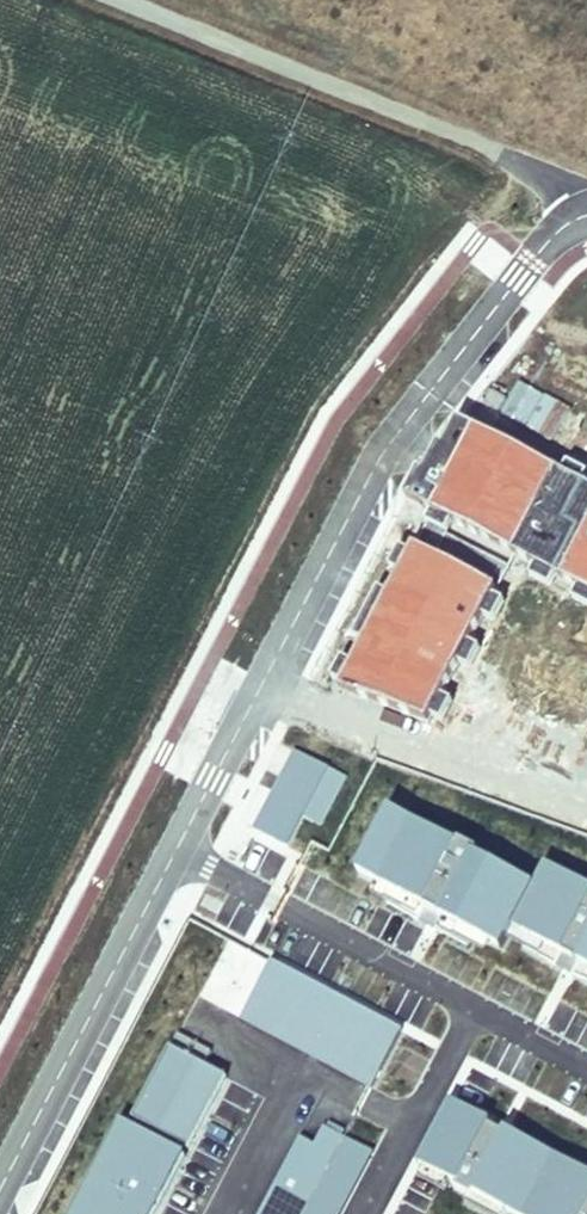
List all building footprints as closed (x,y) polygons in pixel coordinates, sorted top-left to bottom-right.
[(464,424),(446,449),(440,447),(429,475),(424,472),(411,498),(436,509),(338,687),(429,723),(517,555),(586,592),(586,488),(464,424)] [(349,776),(299,753),(258,830),(291,847),(302,819),(322,827),(349,776)] [(362,875),(380,884),(396,893),(427,909),(421,921),(441,932),(448,920),(480,937),(506,951),(518,929),(533,937),(566,955),(560,967),(566,971),(576,976),(582,963),(586,966),(586,887),(550,868),(538,890),(480,859),(482,855),(462,844),(460,848),(395,814),(362,875)] [(390,904),(396,893),(380,884),(375,895),(390,904)] [(389,905),(421,921),(427,909),(396,893),(390,904),(389,905)] [(448,920),(441,932),(473,949),(480,937),(448,920)] [(526,950),(560,967),(566,955),(533,937),(526,950)] [(404,1033),(275,963),(245,1019),(374,1089),(404,1033)] [(576,976),(586,982),(586,966),(582,963),(576,976)] [(189,1157),(182,1154),(185,1147),(192,1150),(230,1079),(207,1066),(215,1053),(181,1035),(136,1120),(143,1124),(139,1131),(132,1127),(88,1211),(86,1213),(158,1213),(189,1157)] [(422,1165),(427,1168),(454,1182),(459,1185),(457,1189),(472,1197),(477,1200),(480,1196),(509,1212),(514,1213),(528,1213),(558,1158),(507,1131),(504,1135),(489,1128),(492,1123),(455,1104),(422,1165)] [(143,1124),(136,1120),(132,1127),(139,1131),(143,1124)] [(507,1131),(492,1123),(489,1128),(504,1135),(507,1131)] [(349,1139),(328,1128),(318,1147),(339,1158),(349,1139)] [(264,1213),(344,1213),(376,1154),(349,1139),(339,1158),(318,1147),(304,1139),(264,1213)] [(192,1150),(185,1147),(182,1154),(189,1157),(192,1150)] [(558,1158),(528,1213),(586,1213),(586,1174),(558,1158)] [(454,1182),(427,1168),(422,1179),(448,1193),(454,1182)] [(509,1212),(480,1196),(477,1200),(472,1197),(469,1204),(488,1213),(508,1213),(509,1212)]
